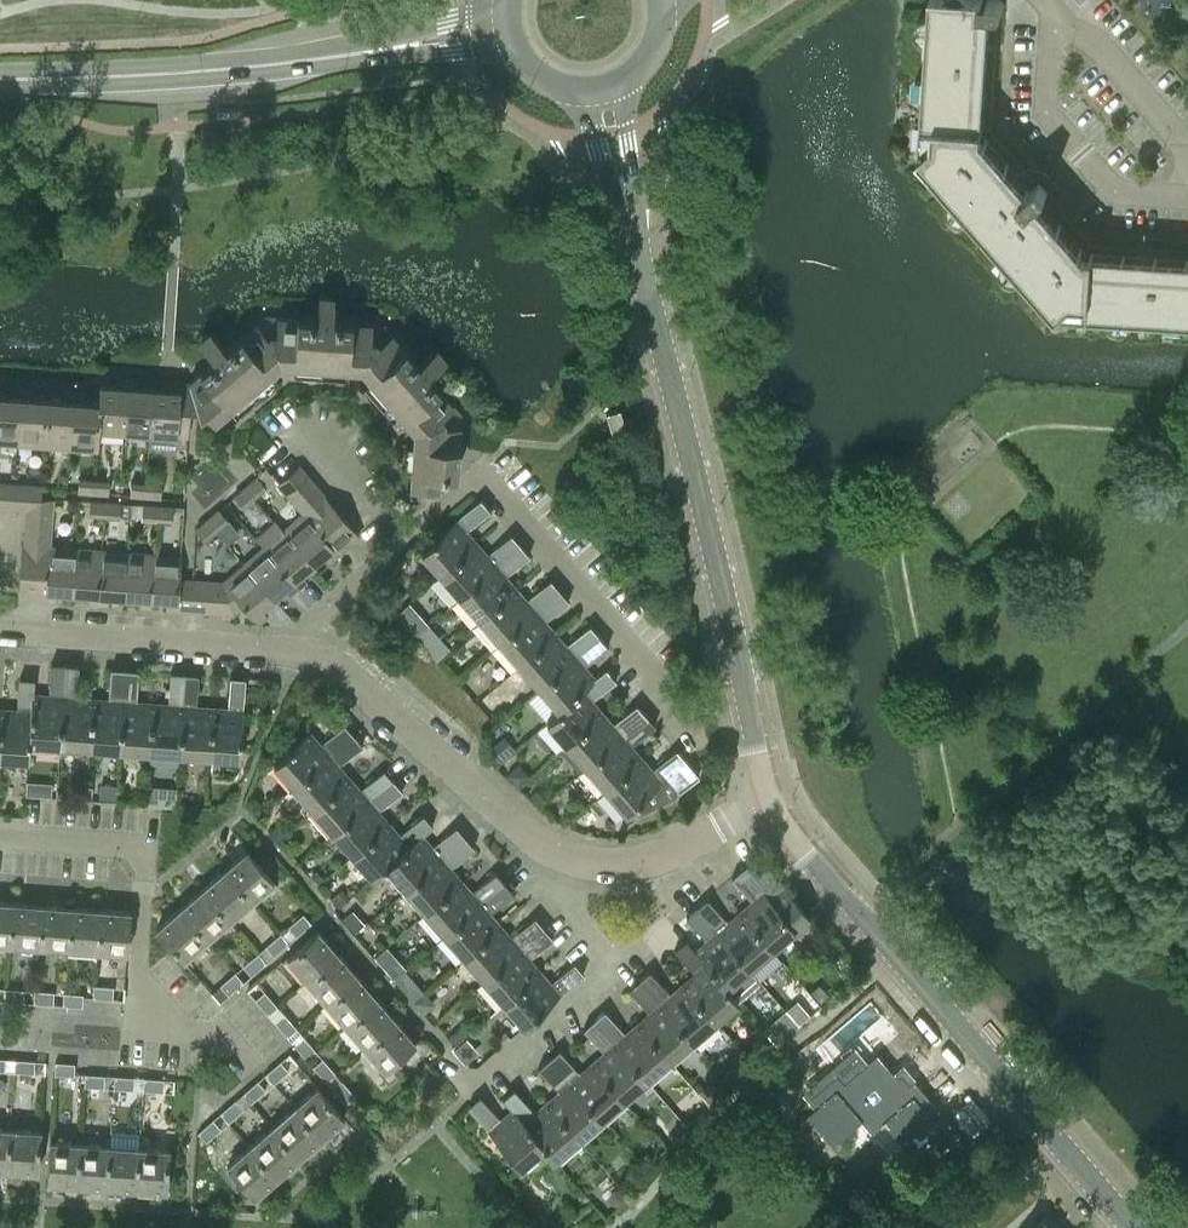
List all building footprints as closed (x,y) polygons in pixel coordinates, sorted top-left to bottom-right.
[(920,152),(919,153),(1058,312),(1059,311),(1187,319),(1187,258),(1086,251),(1039,197),(1048,189),(1040,179),(1030,187),(983,133),(991,12),(997,13),(1000,12),(1001,11),(1003,10),(1003,8),(1004,6),(1004,3),(1003,0),(1002,0),(930,0),(920,152)] [(331,311),(332,300),(325,299),(317,299),(317,310),(324,311),(331,311)] [(250,387),(281,361),(264,314),(220,352),(250,387)] [(321,364),(323,318),(264,314),(281,361),(321,364)] [(360,367),(382,322),(323,318),(321,364),(360,367)] [(386,397),(421,367),(382,322),(360,367),(386,397)] [(210,352),(215,347),(221,342),(213,332),(207,337),(202,342),(210,352)] [(432,369),(441,361),(436,355),(431,349),(422,357),(427,363),(432,369)] [(213,419),(250,387),(220,352),(188,380),(197,410),(202,406),(213,419)] [(412,427),(460,412),(447,398),(421,367),(386,397),(412,427)] [(123,430),(127,375),(117,374),(116,382),(99,381),(98,400),(99,400),(98,428),(99,428),(123,430)] [(138,384),(139,375),(127,375),(123,430),(149,432),(153,385),(138,384)] [(174,433),(186,434),(188,410),(178,409),(180,379),(169,378),(169,386),(153,385),(149,432),(148,444),(173,445),(174,433)] [(20,385),(9,384),(9,393),(0,392),(0,438),(16,439),(20,385)] [(31,395),(31,386),(20,385),(16,439),(43,441),(46,396),(31,395)] [(70,443),(74,389),(62,388),(62,397),(46,396),(43,441),(70,443)] [(84,399),(84,390),(74,389),(70,443),(97,445),(99,428),(98,428),(99,400),(98,400),(84,399)] [(611,411),(606,413),(606,415),(609,428),(611,436),(621,433),(626,432),(621,409),(611,411)] [(456,473),(458,443),(460,412),(412,427),(412,439),(409,483),(437,485),(438,471),(456,473)] [(285,491),(307,473),(297,462),(276,481),(285,491)] [(294,502),(315,483),(307,473),(285,491),(294,502)] [(255,495),(266,486),(256,474),(245,484),(255,495)] [(92,492),(93,477),(78,476),(77,491),(92,492)] [(108,494),(109,478),(93,477),(92,492),(108,494)] [(12,496),(14,479),(2,478),(1,495),(12,496)] [(25,494),(26,480),(14,479),(12,496),(25,497),(25,494)] [(40,491),(41,481),(26,480),(25,494),(34,495),(40,491)] [(144,497),(146,481),(131,480),(130,496),(144,497)] [(161,498),(162,482),(146,481),(144,497),(161,498)] [(304,510),(324,492),(315,483),(294,502),(301,510),(303,509),(304,510)] [(243,505),(255,495),(245,484),(233,494),(243,505)] [(313,520),(333,503),(324,492),(304,510),(313,520)] [(467,528),(490,508),(480,496),(421,548),(442,571),(477,540),(467,528)] [(52,510),(53,498),(43,497),(36,502),(36,508),(52,510)] [(104,516),(105,499),(90,498),(89,514),(104,516)] [(119,517),(120,501),(105,499),(104,516),(119,517)] [(156,518),(157,503),(142,502),(142,503),(131,502),(130,516),(141,517),(156,518)] [(173,504),(172,504),(157,503),(156,518),(172,519),(173,504)] [(331,521),(341,512),(333,503),(313,520),(321,530),(331,521)] [(217,529),(228,519),(218,507),(207,517),(217,529)] [(338,550),(321,530),(313,520),(304,510),(303,509),(301,510),(282,527),(312,561),(324,550),(330,557),(338,550)] [(348,541),(358,532),(341,512),(331,521),(348,541)] [(206,539),(217,529),(207,517),(195,527),(206,539)] [(338,550),(348,541),(331,521),(321,530),(338,550)] [(301,570),(312,561),(282,527),(263,543),(298,584),(307,577),(301,570)] [(461,594),(521,542),(512,531),(488,552),(477,540),(442,571),(461,594)] [(48,557),(49,542),(22,540),(20,555),(48,557)] [(71,590),(75,544),(49,542),(48,557),(47,571),(34,570),(32,596),(55,598),(56,589),(71,590)] [(506,574),(531,553),(521,542),(461,594),(481,617),(517,586),(506,574)] [(290,591),(298,584),(263,543),(244,560),(273,595),(284,585),(290,591)] [(97,601),(101,546),(75,544),(71,590),(87,591),(86,600),(97,601)] [(124,594),(128,548),(101,546),(97,601),(107,602),(108,593),(124,594)] [(150,596),(153,550),(128,548),(124,594),(138,595),(137,604),(150,605),(151,596),(150,596)] [(176,607),(181,552),(153,550),(150,596),(151,596),(165,597),(165,606),(176,607)] [(47,571),(48,557),(20,555),(19,569),(34,570),(47,571)] [(262,604),(273,595),(244,560),(223,578),(208,577),(206,609),(233,611),(243,602),(258,620),(268,611),(262,604)] [(32,596),(34,570),(19,569),(17,595),(32,596)] [(206,609),(208,577),(191,576),(189,607),(206,609)] [(501,639),(561,587),(552,576),(527,598),(517,586),(481,617),(501,639)] [(405,597),(394,586),(386,594),(397,605),(405,597)] [(546,619),(570,598),(561,587),(501,639),(521,662),(556,631),(546,619)] [(541,685),(601,633),(591,622),(567,643),(556,631),(521,662),(541,685)] [(585,664),(610,643),(601,633),(541,685),(560,707),(596,676),(585,664)] [(59,741),(64,662),(49,661),(47,693),(33,692),(29,739),(59,741)] [(77,695),(79,663),(64,662),(59,741),(89,743),(92,696),(77,695)] [(118,745),(123,666),(108,665),(106,697),(92,696),(89,743),(118,745)] [(136,699),(139,668),(123,666),(118,745),(149,748),(153,700),(136,699)] [(593,698),(617,677),(608,666),(596,676),(560,707),(548,718),(568,741),(603,710),(593,698)] [(179,750),(184,671),(168,670),(166,701),(153,700),(149,748),(179,750)] [(196,703),(198,672),(184,671),(179,750),(208,752),(211,704),(196,703)] [(244,689),(244,675),(227,674),(225,705),(211,704),(208,752),(239,754),(243,704),(244,689)] [(29,739),(33,692),(34,678),(17,677),(15,709),(1,708),(0,720),(0,755),(28,757),(29,739)] [(244,689),(243,704),(254,703),(254,690),(244,689)] [(588,764),(647,711),(638,701),(614,722),(603,710),(568,741),(588,764)] [(633,744),(657,723),(647,711),(588,764),(607,787),(642,755),(633,744)] [(295,784),(355,731),(344,720),(320,741),(309,729),(274,760),(295,784)] [(339,763),(364,742),(355,731),(295,784),(314,807),(350,775),(339,763)] [(514,746),(506,736),(489,750),(498,760),(514,746)] [(700,772),(687,757),(677,746),(653,767),(642,755),(607,787),(627,809),(633,805),(639,812),(674,794),(700,772)] [(529,774),(519,762),(507,772),(518,784),(529,774)] [(334,829),(394,776),(384,765),(359,786),(350,775),(314,807),(334,829)] [(379,809),(403,787),(394,776),(334,829),(353,851),(389,820),(379,809)] [(26,783),(25,793),(35,794),(36,781),(26,780),(26,783)] [(156,803),(161,803),(169,804),(175,804),(177,782),(157,780),(156,803)] [(117,782),(100,781),(99,795),(115,796),(117,782)] [(530,795),(541,805),(546,798),(536,789),(530,795)] [(422,832),(433,822),(423,810),(399,831),(389,820),(353,851),(373,874),(386,863),(422,832)] [(407,887),(466,834),(456,822),(432,843),(422,832),(386,863),(407,887)] [(277,840),(285,832),(276,823),(268,830),(277,840)] [(451,866),(476,845),(466,834),(407,887),(426,909),(462,878),(451,866)] [(281,837),(278,840),(283,846),(286,842),(281,837)] [(251,898),(274,879),(247,847),(224,867),(251,898)] [(805,938),(821,925),(759,853),(733,876),(753,900),(741,910),(772,946),(795,926),(805,938)] [(229,918),(251,898),(224,867),(201,887),(229,918)] [(446,932),(506,880),(495,868),(472,889),(462,878),(426,909),(446,932)] [(312,875),(319,882),(323,877),(316,870),(312,875)] [(491,911),(515,890),(506,880),(446,932),(466,954),(501,923),(491,911)] [(206,938),(229,918),(201,887),(178,907),(206,938)] [(343,888),(332,897),(338,905),(349,895),(343,888)] [(741,910),(730,920),(709,896),(698,906),(749,966),(772,946),(741,910)] [(11,900),(0,899),(0,941),(9,942),(11,900)] [(38,944),(42,902),(11,900),(9,942),(38,944)] [(68,946),(71,904),(42,902),(38,944),(68,946)] [(98,949),(101,907),(71,904),(68,946),(98,949)] [(757,974),(749,966),(698,906),(688,915),(708,939),(696,949),(727,985),(734,994),(757,974)] [(128,951),(131,909),(101,907),(98,949),(128,951)] [(183,957),(206,938),(178,907),(156,926),(183,957)] [(342,919),(354,932),(364,923),(352,909),(342,919)] [(311,922),(311,921),(303,912),(288,925),(296,935),(311,922)] [(485,976),(545,925),(536,914),(512,935),(501,923),(466,954),(485,976)] [(530,956),(554,935),(545,925),(485,976),(505,999),(541,968),(530,956)] [(305,977),(337,950),(317,927),(286,954),(305,977)] [(288,942),(287,941),(280,932),(265,945),(274,954),(288,942)] [(696,949),(687,938),(676,947),(697,972),(684,983),(714,1017),(737,997),(727,985),(696,949)] [(325,1000),(357,973),(337,950),(305,977),(325,1000)] [(266,961),(265,960),(258,951),(243,964),(251,974),(266,961)] [(384,968),(393,977),(404,967),(396,957),(384,968)] [(525,1022),(585,970),(575,960),(551,981),(541,968),(505,999),(525,1022)] [(684,983),(673,993),(652,968),(640,978),(692,1037),(691,1038),(696,1043),(719,1023),(714,1018),(714,1017),(684,983)] [(229,992),(244,978),(236,969),(221,983),(229,992)] [(345,1023),(376,996),(357,973),(325,1000),(345,1023)] [(668,1057),(691,1038),(692,1037),(640,978),(630,987),(652,1011),(638,1023),(668,1057)] [(114,998),(115,985),(95,984),(94,996),(114,998)] [(820,1002),(828,995),(819,984),(811,991),(820,1002)] [(23,1001),(24,988),(5,987),(4,1000),(23,1001)] [(55,1003),(56,990),(36,989),(35,1001),(55,1003)] [(268,1013),(277,1005),(264,990),(255,998),(268,1013)] [(84,1005),(85,992),(65,991),(64,1004),(84,1005)] [(413,1000),(423,1012),(429,1007),(429,996),(424,991),(413,1000)] [(365,1046),(396,1019),(376,996),(345,1023),(365,1046)] [(797,999),(786,1008),(798,1021),(808,1012),(797,999)] [(638,1023),(628,1032),(606,1007),(594,1018),(646,1077),(668,1057),(638,1023)] [(784,1009),(763,1028),(775,1041),(796,1022),(784,1009)] [(287,1035),(297,1027),(284,1012),(275,1020),(287,1035)] [(623,1096),(646,1077),(594,1018),(585,1026),(606,1050),(593,1061),(623,1096)] [(384,1069),(416,1042),(396,1019),(365,1046),(384,1069)] [(455,1045),(468,1033),(461,1025),(447,1036),(455,1045)] [(504,1028),(496,1036),(502,1043),(506,1040),(511,1036),(504,1028)] [(306,1058),(316,1051),(303,1035),(294,1043),(306,1058)] [(465,1038),(454,1048),(465,1061),(476,1051),(465,1038)] [(593,1061),(582,1071),(561,1046),(550,1056),(566,1076),(601,1116),(623,1096),(593,1061)] [(914,1077),(906,1084),(877,1050),(844,1079),(837,1071),(807,1097),(814,1105),(806,1112),(831,1142),(860,1117),(870,1128),(882,1118),(908,1148),(938,1122),(932,1114),(940,1107),(914,1077)] [(601,1116),(566,1076),(550,1056),(539,1065),(561,1090),(548,1101),(578,1136),(601,1116)] [(326,1081),(335,1072),(322,1057),(313,1066),(326,1081)] [(33,1071),(34,1059),(15,1058),(15,1070),(33,1071)] [(273,1082),(288,1069),(280,1060),(265,1072),(273,1082)] [(75,1074),(76,1063),(55,1061),(54,1073),(75,1074)] [(743,1074),(740,1071),(739,1069),(731,1067),(723,1074),(729,1081),(732,1084),(743,1074)] [(105,1086),(105,1075),(86,1073),(85,1085),(105,1086)] [(134,1088),(135,1077),(115,1075),(114,1087),(134,1088)] [(163,1091),(164,1078),(145,1077),(144,1089),(163,1091)] [(251,1101),(266,1088),(258,1079),(243,1092),(251,1101)] [(345,1103),(355,1094),(342,1080),(332,1088),(345,1103)] [(720,1092),(718,1090),(714,1084),(705,1084),(698,1090),(707,1100),(708,1102),(720,1092)] [(322,1136),(344,1117),(317,1086),(295,1105),(322,1136)] [(548,1101),(536,1110),(515,1086),(503,1096),(513,1108),(544,1143),(543,1143),(555,1156),(578,1136),(548,1101)] [(513,1108),(501,1118),(480,1094),(469,1104),(521,1163),(543,1143),(544,1143),(513,1108)] [(229,1120),(243,1108),(235,1099),(221,1111),(229,1120)] [(299,1156),(322,1136),(295,1105),(273,1124),(299,1156)] [(207,1139),(221,1127),(212,1118),(199,1130),(207,1139)] [(276,1176),(299,1156),(273,1124),(249,1145),(276,1176)] [(11,1129),(0,1128),(0,1168),(7,1168),(11,1129)] [(657,1135),(661,1140),(666,1145),(674,1137),(669,1132),(665,1128),(657,1135)] [(38,1170),(41,1131),(11,1129),(7,1168),(38,1170)] [(77,1182),(79,1143),(49,1141),(47,1180),(77,1182)] [(107,1184),(110,1145),(79,1143),(77,1182),(107,1184)] [(138,1186),(140,1147),(110,1145),(107,1184),(138,1186)] [(254,1195),(276,1176),(249,1145),(227,1164),(254,1195)] [(167,1188),(170,1149),(140,1147),(138,1186),(167,1188)] [(648,1150),(638,1157),(648,1167),(657,1160),(648,1150)] [(864,1226),(876,1216),(864,1202),(852,1213),(864,1226)] [(1043,1216),(1028,1227),(1053,1227),(1043,1216)]
